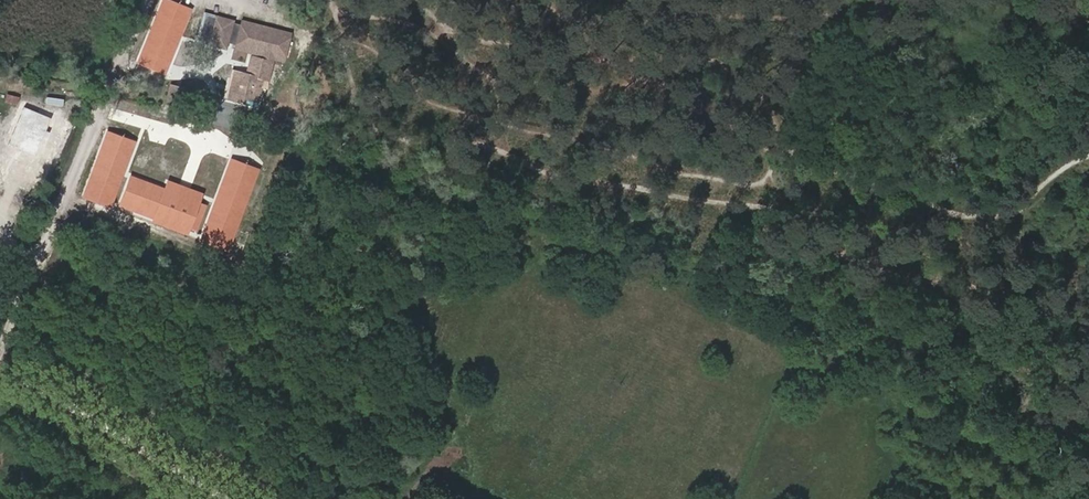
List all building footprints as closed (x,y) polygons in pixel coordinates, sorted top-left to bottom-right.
[(157,20),(201,31),(206,13),(162,2),(157,20)] [(219,4),(217,11),(234,17),(237,10),(219,4)] [(215,15),(208,41),(226,46),(228,37),(232,21),(233,19),(215,15)] [(243,19),(242,23),(293,36),(294,31),(243,19)] [(201,34),(201,31),(157,20),(157,23),(201,34)] [(238,39),(242,23),(232,21),(228,37),(238,39)] [(238,39),(289,52),(293,36),(242,23),(238,39)] [(156,31),(150,56),(169,60),(174,35),(156,31)] [(288,56),(289,52),(238,39),(238,43),(263,49),(261,57),(270,59),(272,52),(288,56)] [(234,69),(228,95),(256,102),(261,75),(267,76),(270,59),(261,57),(250,54),(246,72),(234,69)] [(173,84),(169,102),(182,106),(187,88),(173,84)] [(8,94),(7,102),(19,103),(19,95),(8,94)] [(0,119),(0,128),(14,135),(26,110),(8,101),(0,119)] [(220,119),(229,121),(231,111),(215,107),(213,117),(220,119)] [(31,140),(48,148),(61,117),(44,110),(31,140)] [(220,119),(213,117),(212,122),(228,125),(229,121),(220,119)] [(106,128),(81,197),(111,207),(136,139),(106,128)] [(192,144),(174,139),(170,154),(188,159),(192,144)] [(201,241),(232,251),(258,166),(226,156),(201,241)] [(199,200),(202,190),(165,178),(163,184),(127,173),(116,208),(187,231),(188,226),(198,229),(207,203),(199,200)]
